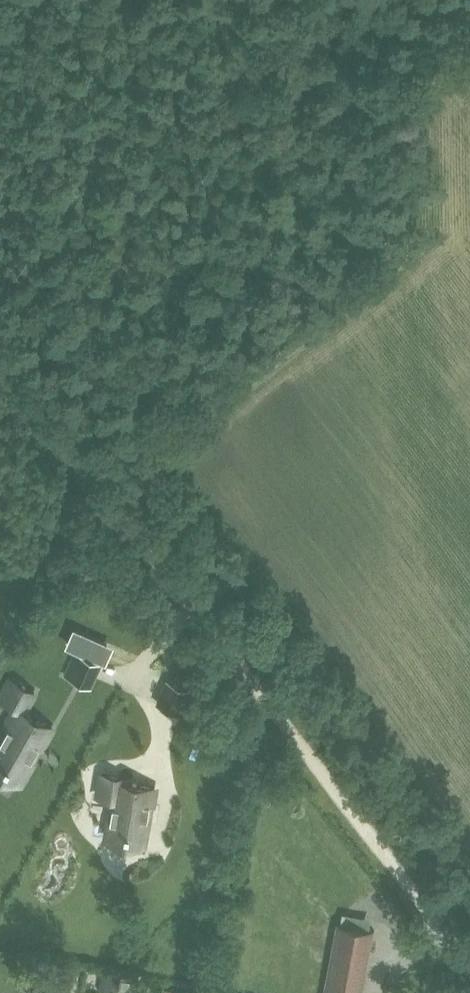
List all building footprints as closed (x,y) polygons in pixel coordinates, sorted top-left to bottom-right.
[(94,674),(71,664),(66,675),(89,685),(94,674)] [(24,775),(34,759),(32,758),(39,745),(41,746),(52,726),(23,710),(34,691),(12,678),(1,699),(16,707),(5,726),(7,727),(0,740),(0,761),(5,764),(4,766),(8,768),(8,766),(24,775)] [(163,691),(187,701),(192,691),(168,681),(163,691)] [(98,796),(114,799),(108,829),(124,831),(124,833),(128,834),(129,832),(145,835),(150,805),(152,805),(155,786),(125,781),(125,777),(102,773),(98,796)] [(373,931),(369,930),(340,924),(337,924),(337,927),(333,947),(369,954),(373,931)]
